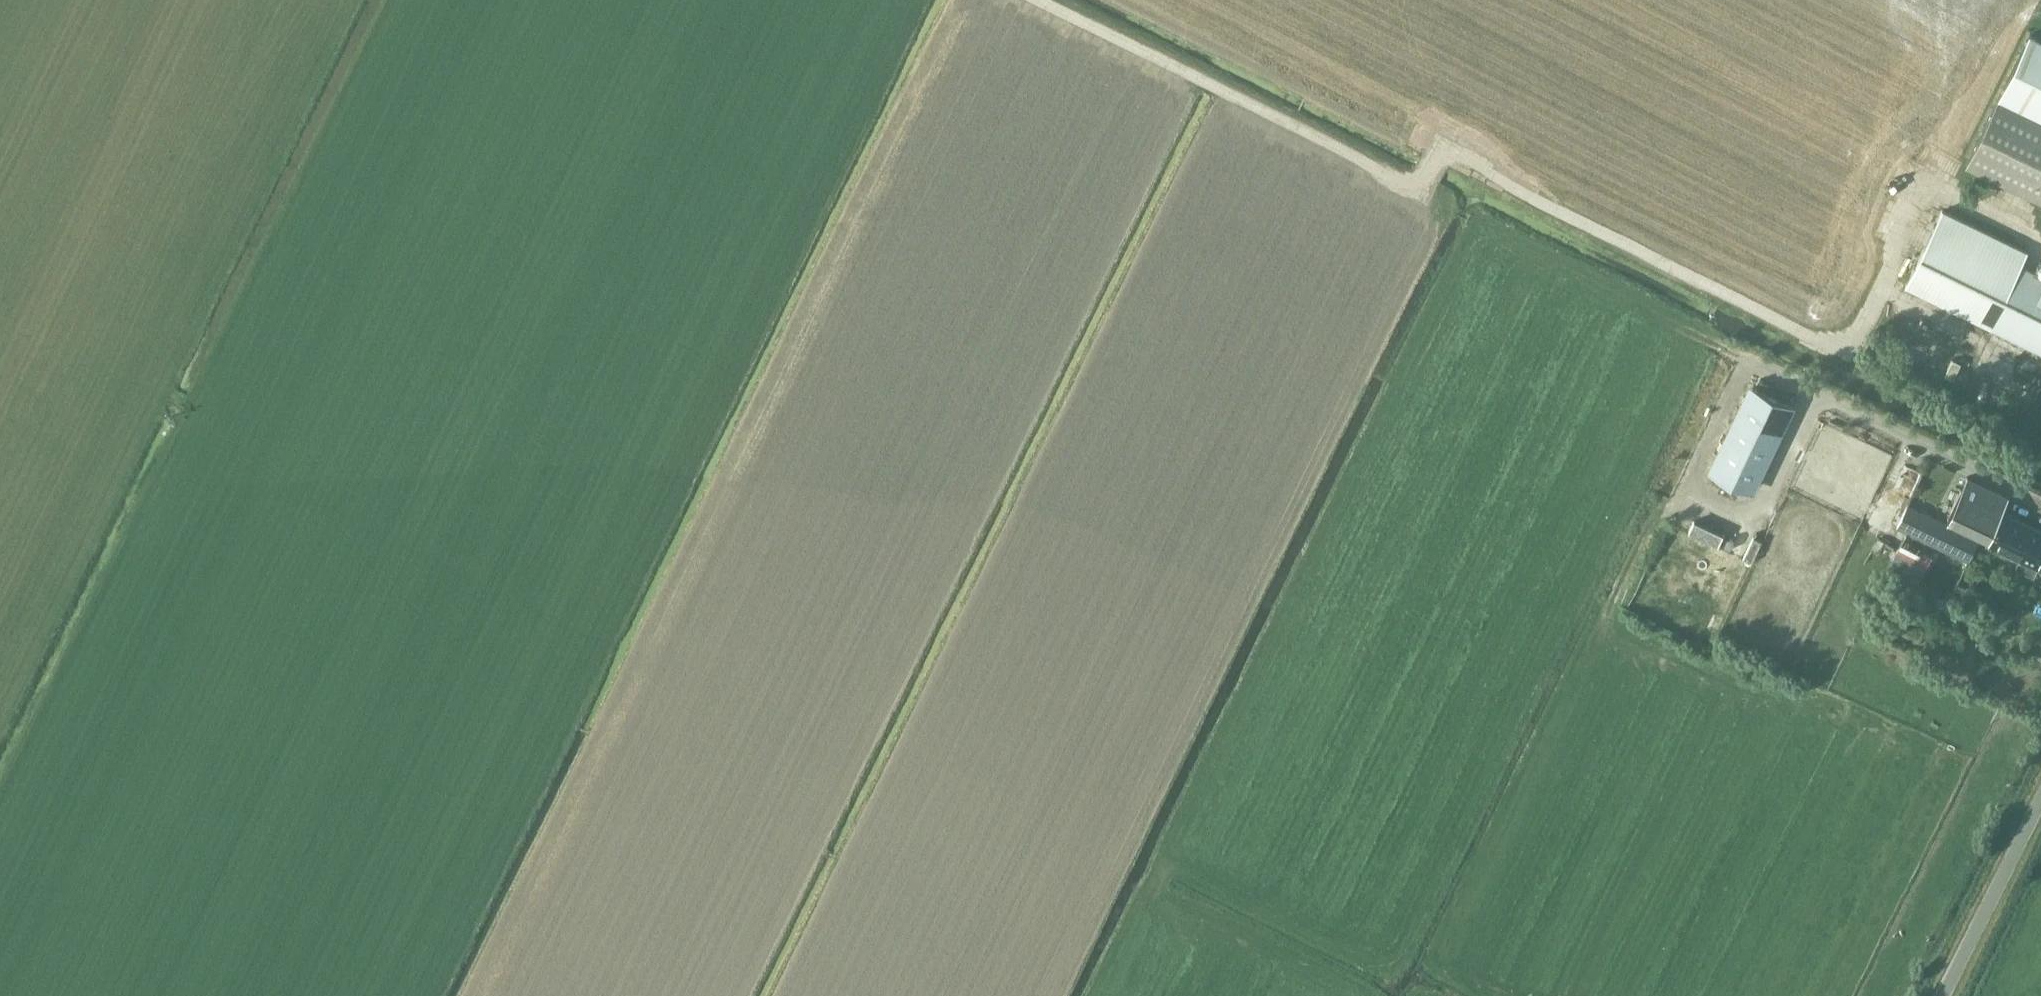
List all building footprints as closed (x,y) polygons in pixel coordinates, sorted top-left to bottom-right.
[(2029,34),(1997,100),(1964,164),(2040,203),(2040,40),(2029,34)] [(2021,264),(2026,251),(1942,209),(1905,286),(2040,352),(2040,274),(2021,264)] [(1746,490),(1787,403),(1756,388),(1714,475),(1746,490)] [(1946,519),(1987,538),(1984,543),(2018,559),(2014,568),(2032,577),(2036,568),(2038,569),(2040,570),(2040,529),(2001,510),(2008,495),(1967,476),(1946,519)] [(1934,511),(1919,501),(1915,508),(1907,504),(1895,527),(1904,531),(1885,571),(1917,586),(1936,546),(1967,561),(1977,538),(1932,516),(1934,511)]
